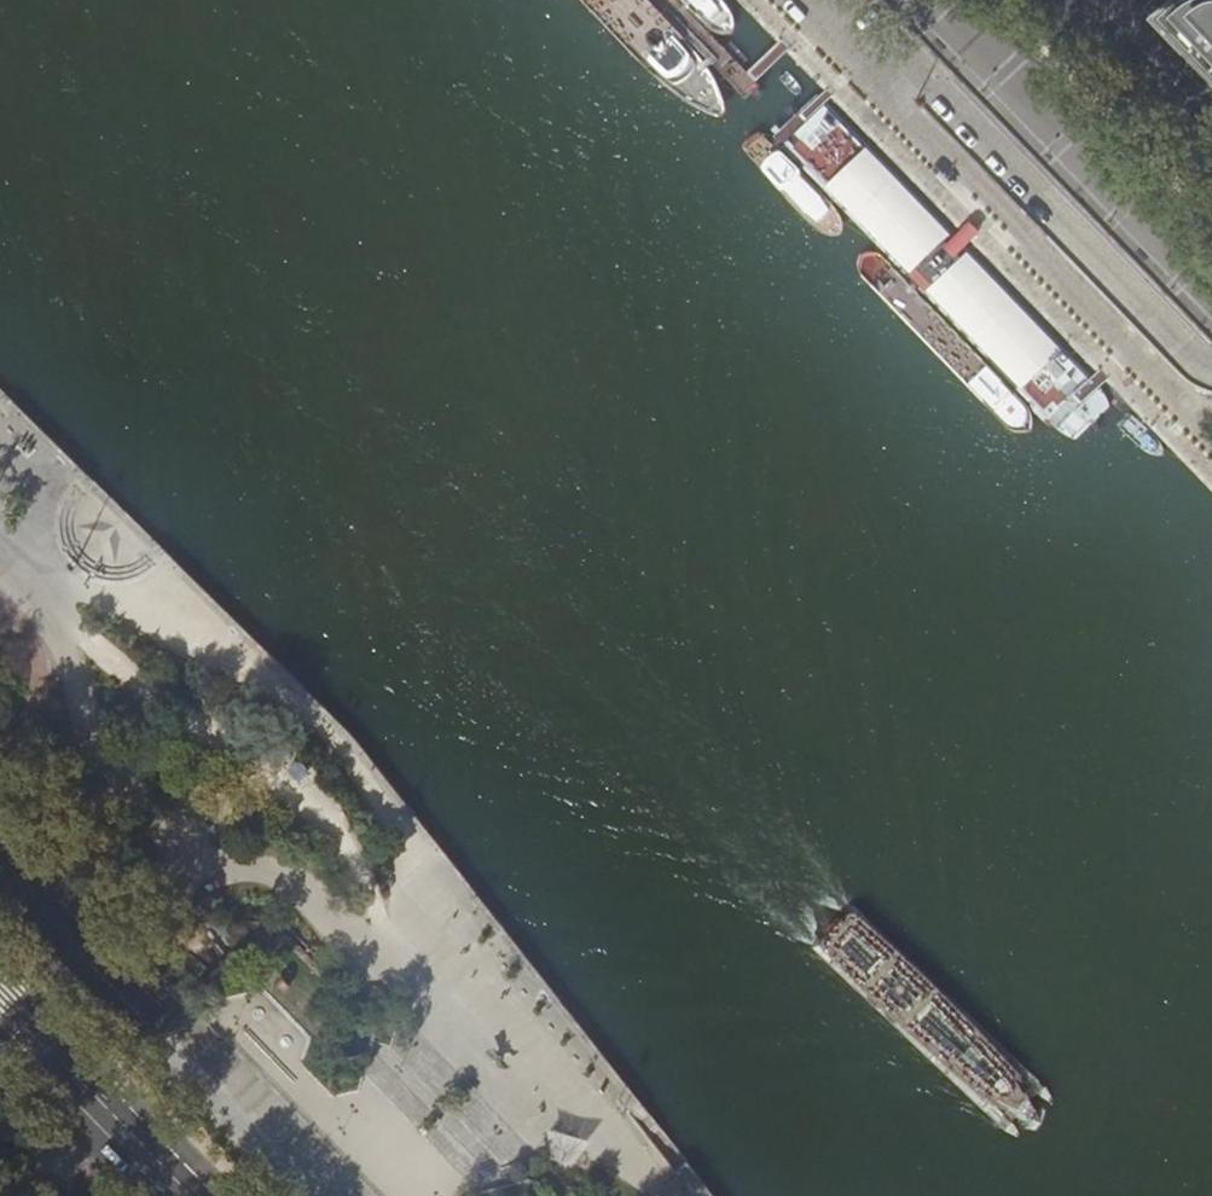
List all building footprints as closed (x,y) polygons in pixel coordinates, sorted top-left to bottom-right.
[(1180,2),(1158,20),(1153,26),(1211,88),(1211,0),(1186,0),(1180,2)] [(103,565),(106,588),(145,584),(147,601),(180,597),(177,569),(158,571),(155,546),(116,550),(113,526),(133,524),(133,518),(103,521),(106,547),(84,549),(86,567),(103,565)]
